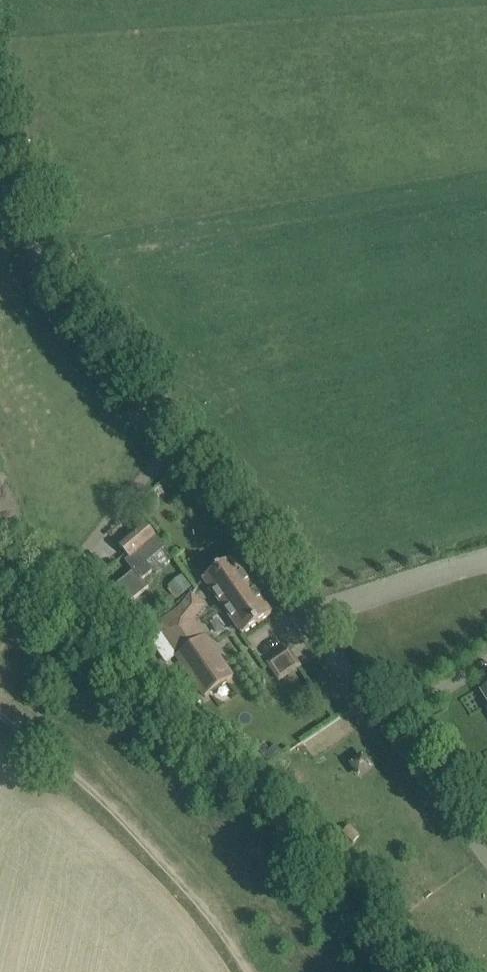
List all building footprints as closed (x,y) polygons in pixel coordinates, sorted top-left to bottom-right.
[(147,563),(154,557),(166,547),(146,523),(119,545),(130,558),(126,561),(134,571),(113,589),(127,606),(149,587),(143,579),(153,570),(147,563)] [(243,634),(272,614),(233,558),(204,578),(243,634)] [(168,586),(178,598),(192,586),(182,574),(168,586)] [(162,634),(152,641),(164,659),(175,652),(205,696),(233,677),(205,636),(202,638),(181,609),(156,626),(162,634)] [(289,649),(269,663),(281,679),(300,665),(289,649)]
